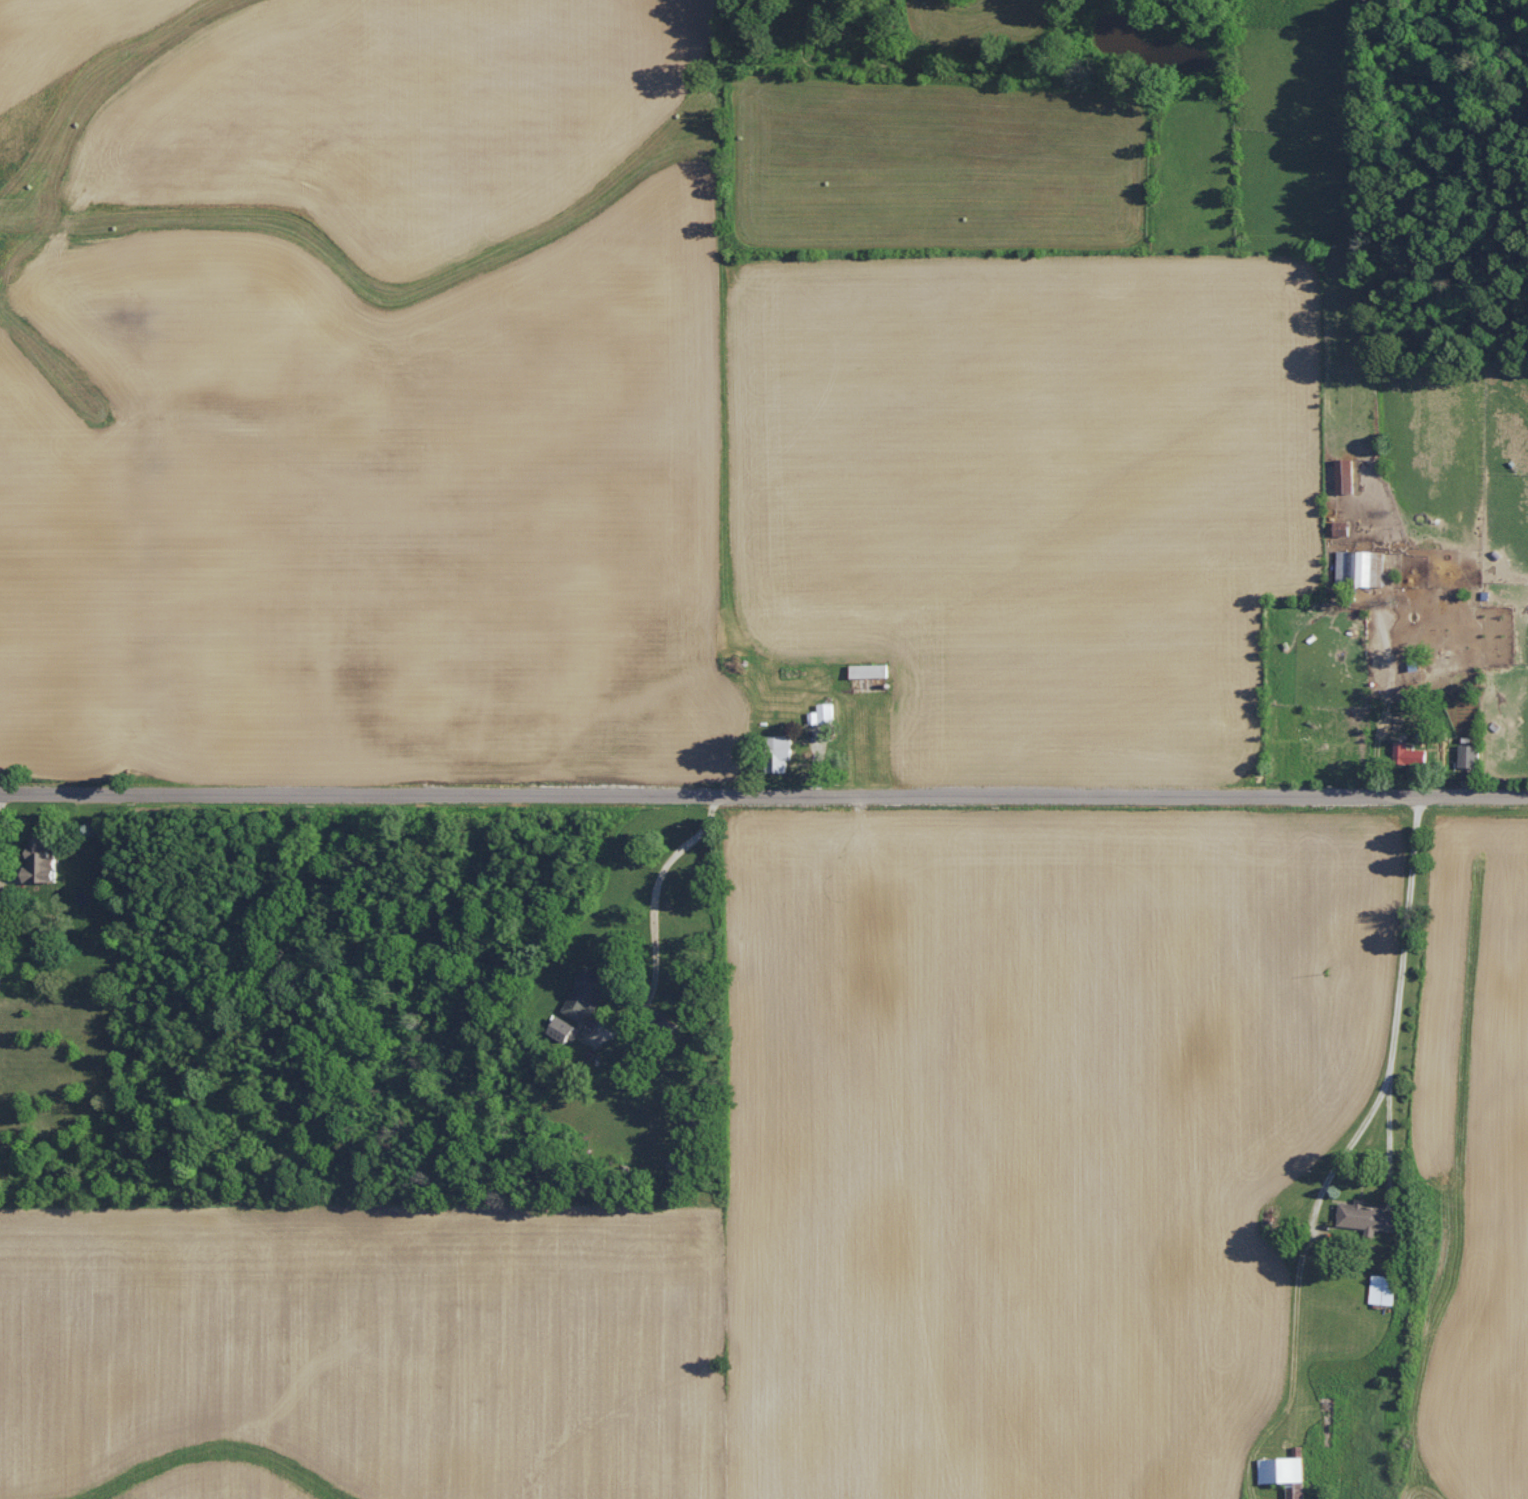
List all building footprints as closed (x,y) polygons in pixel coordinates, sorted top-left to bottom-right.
[(1350,458),(1333,458),(1334,492),(1351,492),(1350,458)] [(1383,551),(1336,550),(1335,585),(1382,585),(1383,551)] [(816,702),(816,710),(807,711),(807,723),(834,722),(833,702),(816,702)] [(763,772),(785,771),(785,759),(789,758),(789,734),(763,735),(763,772)] [(1406,741),(1392,741),(1392,763),(1423,763),(1423,749),(1406,749),(1406,741)] [(1477,745),(1457,744),(1457,767),(1476,767),(1477,745)] [(61,879),(60,841),(49,841),(48,834),(32,834),(33,879),(61,879)] [(595,1013),(612,979),(587,966),(565,1009),(584,1020),(589,1010),(595,1013)] [(554,1031),(574,1043),(584,1026),(564,1014),(554,1031)] [(1393,1230),(1394,1211),(1383,1210),(1383,1205),(1359,1204),(1359,1202),(1337,1201),(1335,1226),(1373,1229),(1373,1228),(1393,1230)] [(1257,1456),(1258,1481),(1286,1480),(1286,1498),(1303,1498),(1302,1455),(1257,1456)]
